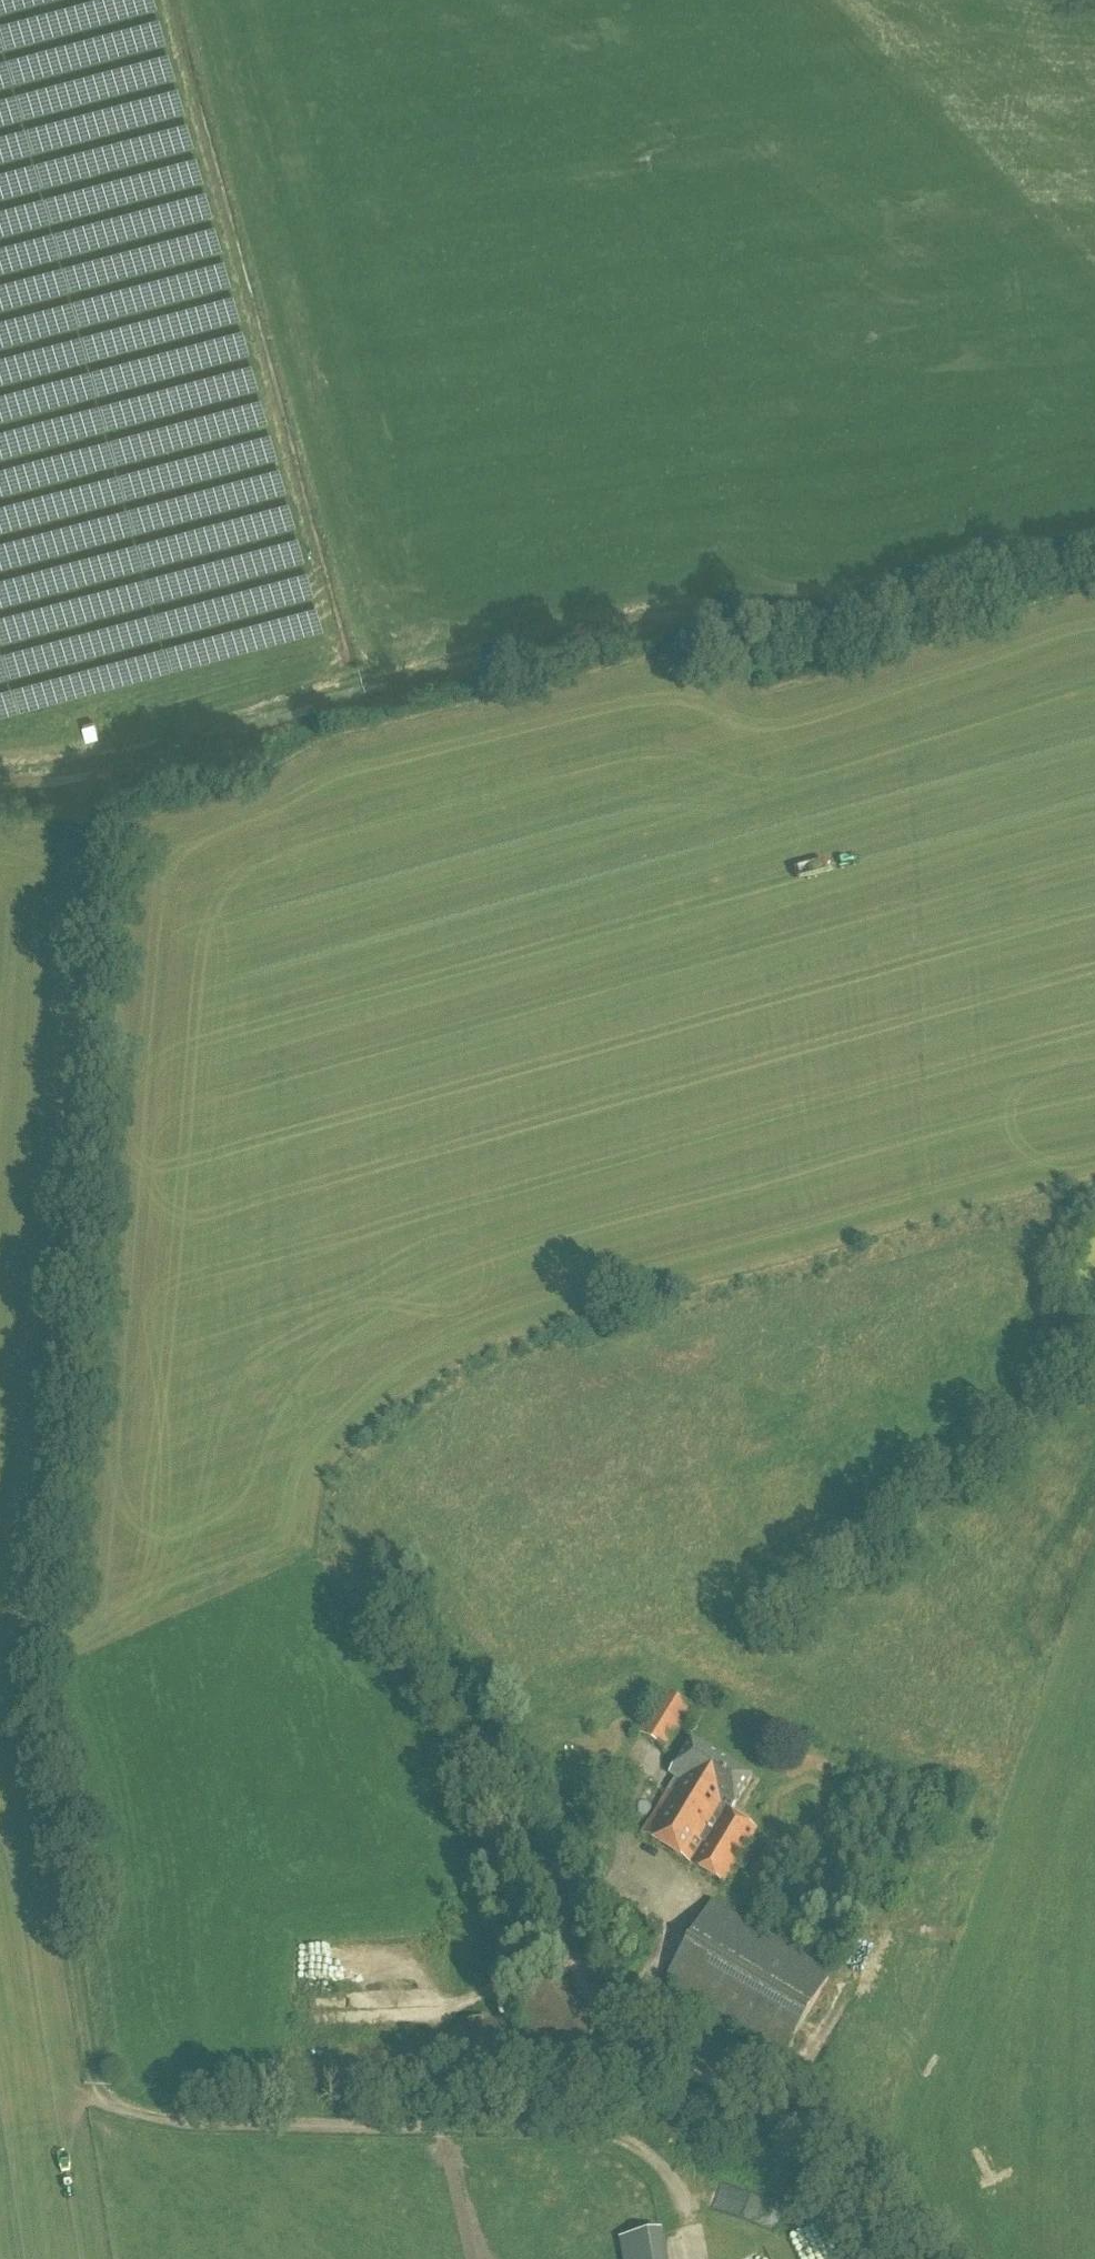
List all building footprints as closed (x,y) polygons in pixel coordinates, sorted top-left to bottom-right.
[(666,1754),(693,1711),(663,1692),(636,1735),(666,1754)] [(723,1885),(756,1831),(730,1815),(752,1779),(691,1742),(670,1775),(677,1779),(642,1836),(723,1885)] [(784,2054),(831,1975),(712,1904),(665,1982),(784,2054)] [(894,1927),(895,1914),(880,1912),(879,1926),(894,1927)] [(734,2188),(721,2202),(737,2216),(750,2202),(734,2188)] [(786,2230),(788,2215),(773,2213),(771,2228),(786,2230)] [(632,2258),(676,2258),(670,2229),(628,2237),(632,2258)]
